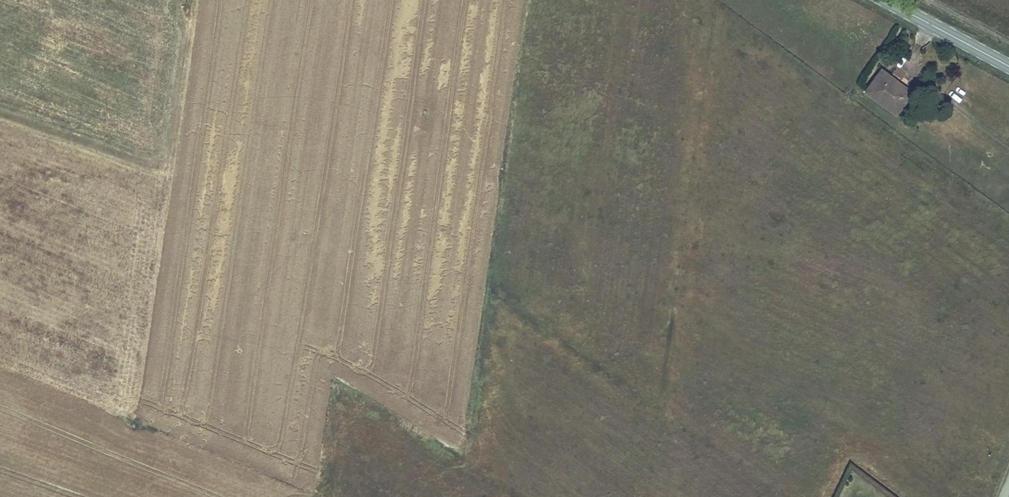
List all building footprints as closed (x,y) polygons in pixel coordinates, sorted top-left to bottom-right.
[(912,94),(882,71),(867,94),(896,116),(912,94)]
